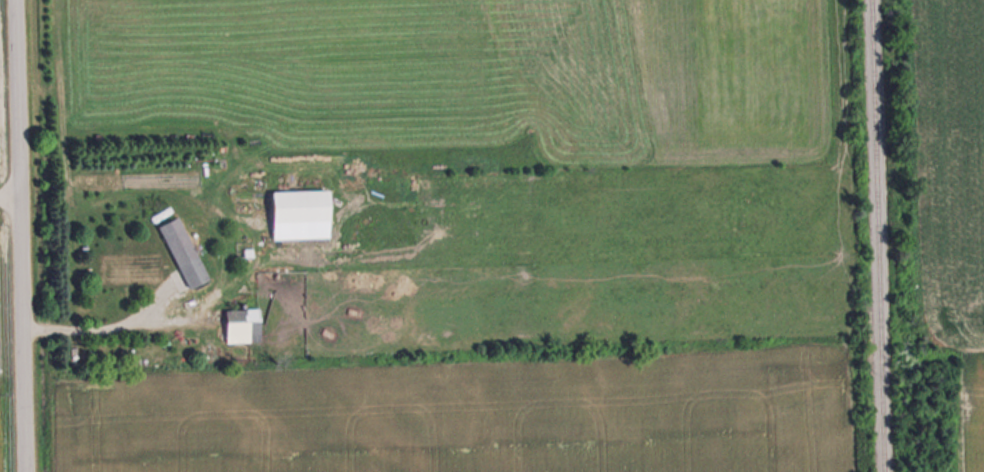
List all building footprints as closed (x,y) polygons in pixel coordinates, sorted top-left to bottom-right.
[(329,238),(329,189),(272,190),(272,239),(329,238)] [(187,288),(207,279),(180,215),(160,224),(187,288)] [(226,340),(259,340),(259,309),(226,309),(226,340)]
